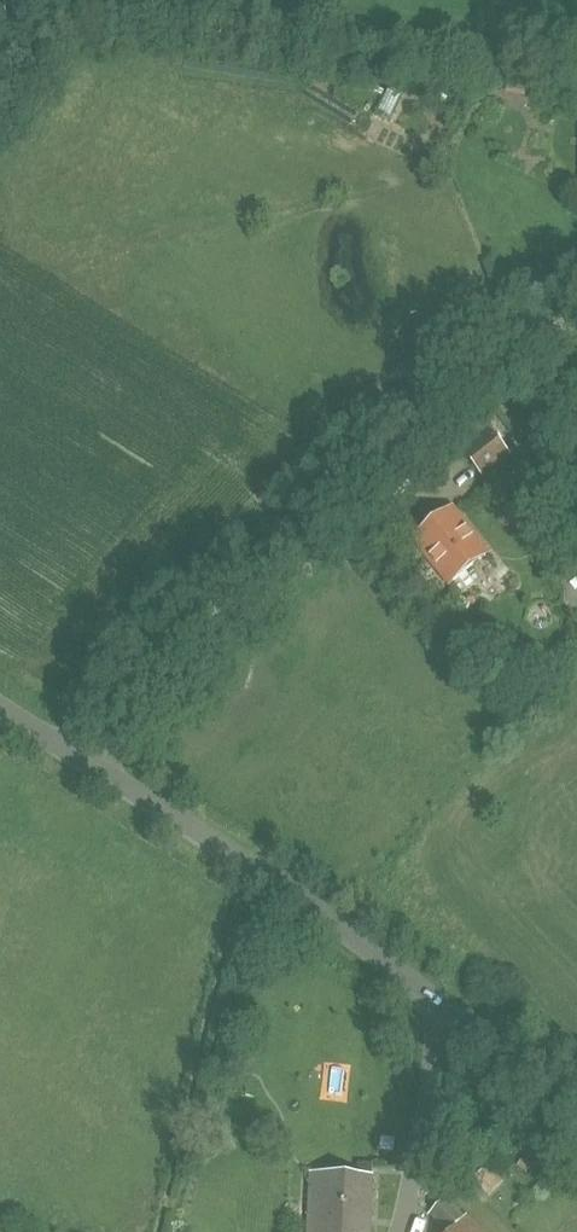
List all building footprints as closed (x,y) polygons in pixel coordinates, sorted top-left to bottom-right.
[(527,78),(511,75),(508,90),(524,93),(527,78)] [(490,431),(464,452),(482,475),(509,455),(490,431)] [(489,553),(452,508),(414,539),(451,584),(489,553)] [(516,1166),(525,1173),(533,1164),(524,1156),(516,1166)] [(310,1219),(310,1231),(371,1231),(371,1221),(373,1177),(311,1174),(310,1219)] [(469,1216),(466,1218),(445,1198),(429,1215),(446,1231),(486,1231),(469,1216)]
